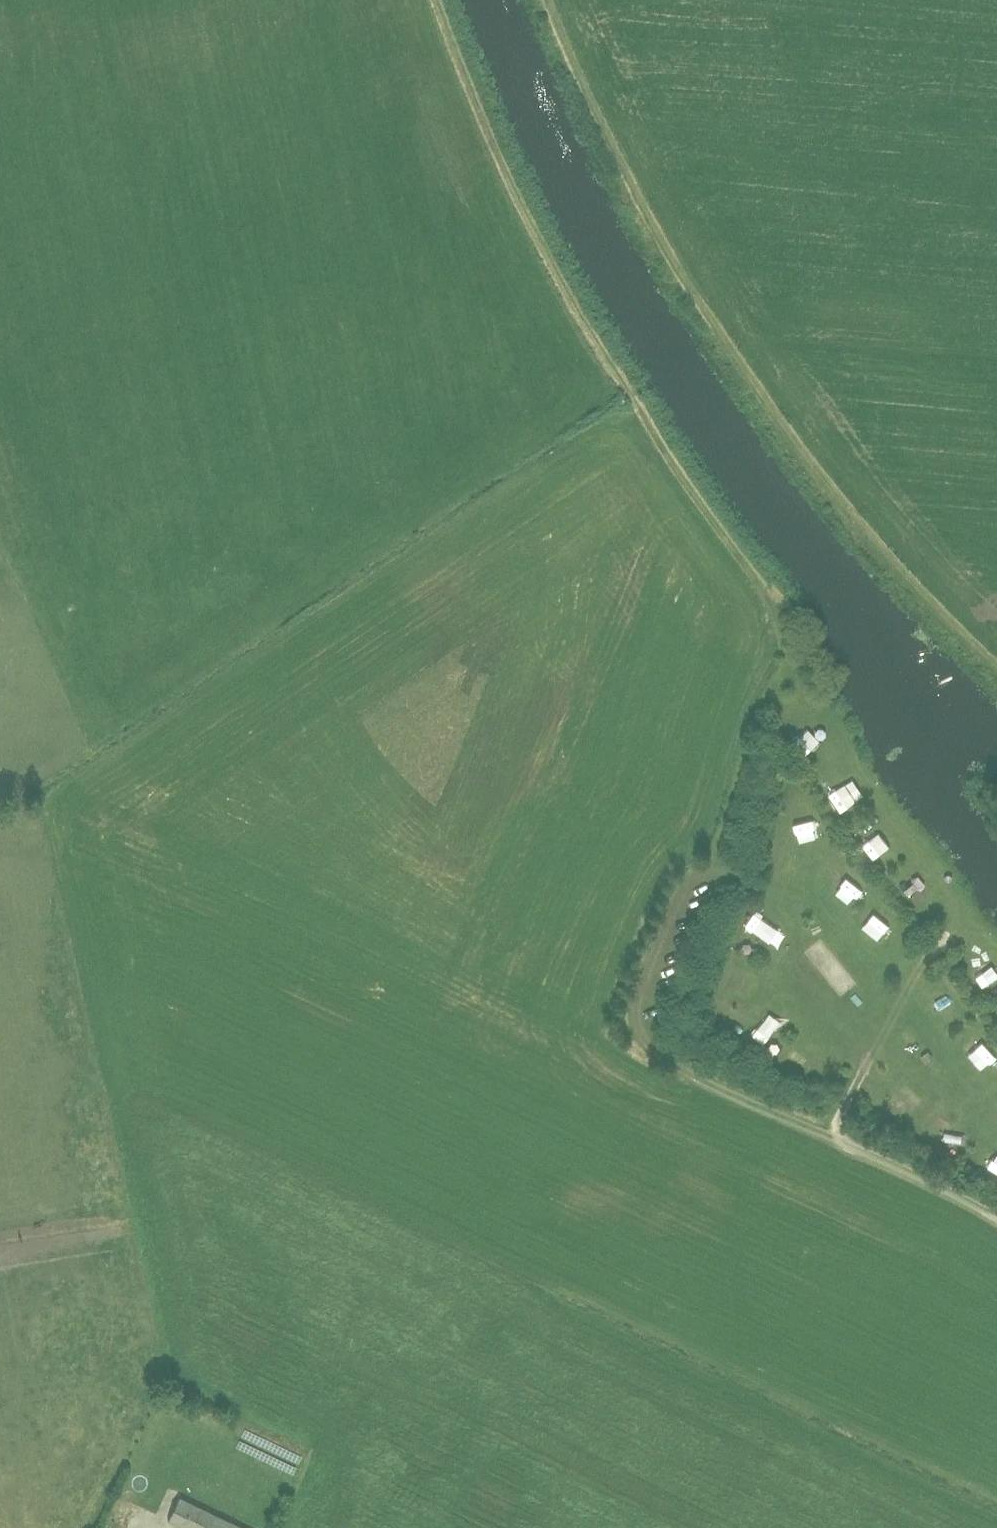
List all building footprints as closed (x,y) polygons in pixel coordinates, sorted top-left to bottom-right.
[(795,748),(814,752),(817,740),(798,736),(795,748)] [(844,810),(860,797),(844,778),(828,791),(844,810)] [(879,855),(895,843),(883,828),(868,841),(879,855)] [(919,879),(905,889),(917,906),(931,895),(919,879)] [(738,937),(760,946),(768,925),(746,916),(738,937)] [(753,1023),(761,1039),(783,1029),(775,1012),(753,1023)] [(996,1053),(996,1048),(985,1030),(969,1040),(983,1062),(996,1053)] [(180,1496),(168,1522),(180,1527),(246,1527),(180,1496)]
